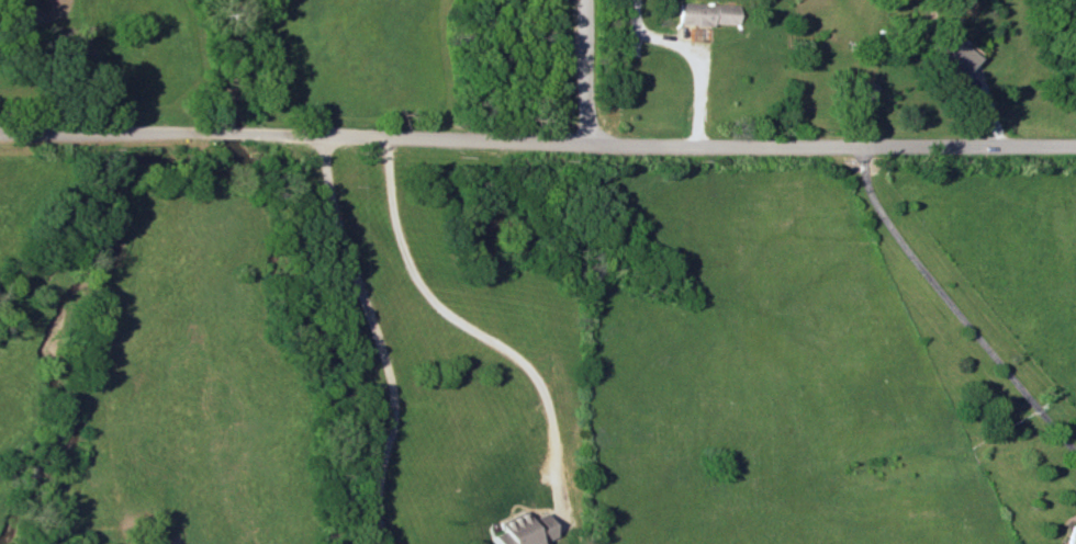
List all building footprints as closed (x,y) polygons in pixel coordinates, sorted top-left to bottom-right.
[(737,25),(737,4),(675,3),(674,23),(737,25)] [(959,78),(974,58),(942,31),(926,51),(959,78)] [(532,543),(550,537),(541,512),(522,520),(518,511),(490,522),(493,531),(484,534),(488,543),(532,543)] [(1069,525),(1064,543),(1075,543),(1075,527),(1069,525)]
